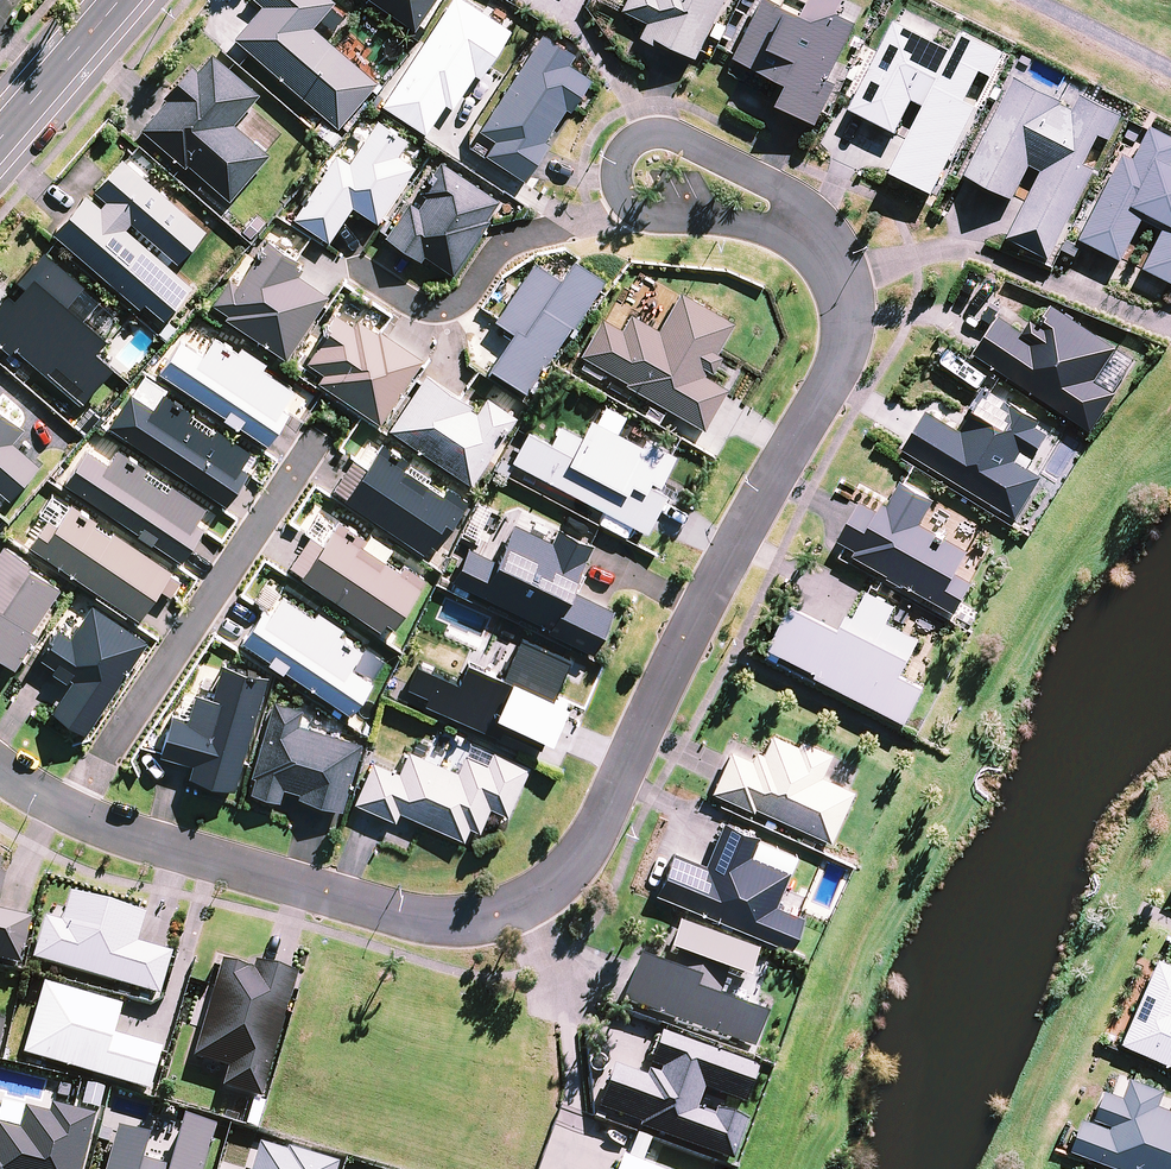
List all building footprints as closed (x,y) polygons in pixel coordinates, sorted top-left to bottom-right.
[(235,35),(338,126),(377,82),(312,25),(334,0),(333,0),(258,0),(262,4),(235,35)] [(415,28),(433,0),(373,0),(415,28)] [(467,0),(447,0),(381,104),(425,131),(444,103),(452,107),(474,73),(480,76),(511,28),(467,0)] [(721,0),(623,0),(619,8),(646,21),(638,35),(658,44),(660,40),(693,56),(721,0)] [(776,103),(816,123),(837,82),(829,78),(857,22),(837,12),(843,0),(809,0),(802,14),(775,0),(757,0),(730,55),(786,83),(776,103)] [(932,193),(976,105),(983,108),(998,77),(992,74),(1004,51),(961,30),(952,48),(894,19),(849,107),(895,131),(912,98),(924,104),(890,171),(932,193)] [(574,53),(540,32),(478,127),(494,138),(485,152),(525,177),(548,142),(544,138),(564,106),(569,110),(590,76),(568,62),(574,53)] [(140,126),(184,165),(187,162),(228,198),(268,153),(233,122),(260,92),(210,50),(196,68),(190,63),(162,95),(164,98),(140,126)] [(1006,236),(1049,257),(1095,167),(1084,161),(1099,133),(1110,139),(1122,113),(1080,92),(1072,108),(1061,102),(1062,99),(1015,75),(964,173),(1011,198),(1030,164),(1041,169),(1006,236)] [(348,160),(335,151),(292,216),(327,240),(351,204),(377,222),(414,165),(397,153),(407,138),(377,118),(348,160)] [(1120,258),(1142,218),(1163,228),(1143,265),(1170,280),(1170,135),(1150,124),(1134,157),(1123,151),(1079,236),(1120,258)] [(86,193),(52,231),(138,307),(144,300),(163,316),(191,283),(125,226),(129,221),(177,261),(206,228),(120,155),(93,188),(106,199),(100,205),(86,193)] [(407,199),(383,234),(419,258),(423,252),(452,271),(489,218),(486,216),(498,198),(440,159),(418,189),(425,194),(417,206),(407,199)] [(227,312),(225,316),(285,356),(328,293),(297,273),(302,266),(295,261),(298,258),(266,237),(236,282),(228,276),(210,299),(227,312)] [(14,344),(80,400),(112,363),(94,348),(106,335),(83,315),(98,298),(42,248),(14,277),(23,284),(13,295),(7,290),(0,297),(0,343),(9,350),(14,344)] [(572,325),(603,277),(572,255),(558,276),(532,259),(493,317),(503,325),(499,331),(508,335),(488,365),(526,389),(570,324),(572,325)] [(626,379),(624,382),(704,428),(727,387),(704,373),(707,368),(712,370),(722,353),(717,350),(734,321),(680,289),(658,327),(630,311),(621,327),(601,315),(580,353),(626,379)] [(998,313),(973,352),(1090,430),(1117,391),(1096,378),(1117,347),(1051,303),(1038,322),(1030,317),(1023,329),(998,313)] [(322,371),(317,379),(379,421),(422,357),(378,327),(377,329),(357,316),(352,322),(334,311),(314,340),(318,342),(305,360),(322,371)] [(179,337),(158,369),(224,413),(222,415),(236,425),(238,422),(267,442),(289,410),(281,405),(293,387),(261,366),(265,360),(240,344),(237,349),(214,334),(201,352),(179,337)] [(425,371),(388,427),(470,483),(516,414),(486,394),(475,410),(470,406),(472,402),(425,371)] [(926,409),(903,447),(1016,517),(1042,475),(1027,466),(1048,432),(1036,425),(1040,419),(1011,401),(1010,402),(983,385),(964,416),(968,418),(961,430),(926,409)] [(129,390),(108,423),(226,502),(248,470),(246,468),(255,455),(249,451),(250,449),(215,426),(214,428),(190,412),(192,410),(162,390),(152,405),(129,390)] [(526,427),(511,459),(607,509),(601,521),(636,541),(643,528),(646,530),(665,493),(672,497),(676,488),(660,479),(674,452),(644,436),(641,442),(617,429),(626,414),(604,402),(595,418),(589,414),(580,432),(558,421),(549,439),(526,427)] [(8,497),(39,463),(12,439),(23,426),(0,406),(0,490),(8,497)] [(344,494),(343,496),(421,549),(427,541),(436,546),(468,497),(446,483),(441,490),(427,481),(431,476),(408,461),(405,467),(403,465),(408,458),(381,441),(378,445),(368,439),(355,459),(352,457),(332,486),(344,494)] [(85,446),(64,479),(138,529),(136,531),(150,541),(152,539),(181,557),(202,525),(195,520),(205,505),(171,482),(170,484),(146,468),(147,465),(118,445),(106,461),(85,446)] [(857,548),(853,554),(889,573),(887,575),(902,584),(904,581),(955,610),(972,580),(955,571),(968,548),(920,522),(935,499),(901,479),(887,503),(883,501),(877,510),(860,500),(838,538),(857,548)] [(46,517),(29,542),(139,616),(158,586),(170,594),(181,578),(169,570),(171,567),(113,529),(111,533),(94,521),(96,517),(91,513),(89,516),(86,514),(87,511),(71,500),(68,503),(50,491),(37,512),(46,517)] [(301,570),(299,573),(379,627),(385,618),(393,623),(425,575),(403,561),(399,567),(385,557),(392,547),(369,532),(366,535),(339,516),(337,519),(315,504),(300,526),(310,533),(289,562),(301,570)] [(467,545),(451,578),(549,624),(548,629),(593,651),(613,607),(569,587),(570,584),(577,587),(584,572),(578,569),(593,543),(559,526),(551,540),(513,522),(495,559),(467,545)] [(38,631),(33,627),(60,585),(27,564),(29,560),(2,542),(0,546),(0,657),(14,667),(38,631)] [(263,606),(241,638),(269,657),(267,659),(282,669),(284,666),(350,712),(372,680),(350,664),(362,647),(338,631),(342,625),(318,608),(313,614),(282,593),(285,588),(269,578),(253,600),(263,606)] [(816,670),(814,674),(905,722),(925,684),(901,672),(919,637),(887,619),(896,603),(866,588),(853,614),(847,611),(839,626),(792,601),(768,646),(816,670)] [(66,678),(68,676),(72,678),(51,708),(84,730),(145,640),(92,604),(71,635),(57,626),(38,655),(53,665),(51,668),(66,678)] [(427,693),(423,701),(498,734),(501,728),(539,744),(544,732),(549,735),(565,697),(553,692),(570,656),(519,635),(502,675),(467,659),(457,681),(416,663),(406,685),(427,693)] [(234,786),(266,674),(221,660),(212,696),(194,691),(187,716),(172,711),(159,752),(192,761),(188,773),(234,786)] [(295,797),(296,794),(342,807),(361,740),(298,723),(303,707),(273,698),(250,774),(256,775),(250,790),(279,799),(282,786),(291,788),(289,795),(295,797)] [(730,747),(710,789),(752,808),(754,805),(830,839),(854,788),(821,773),(831,751),(799,737),(797,742),(771,731),(763,751),(755,747),(751,756),(730,747)] [(374,760),(355,800),(394,817),(398,808),(462,837),(468,824),(479,829),(490,805),(508,813),(530,763),(492,746),(486,759),(464,749),(456,768),(408,747),(397,771),(374,760)] [(672,848),(655,890),(789,947),(802,914),(775,903),(790,868),(751,851),(759,833),(723,819),(706,862),(672,848)] [(44,918),(31,960),(159,997),(172,954),(137,944),(146,916),(69,894),(61,923),(44,918)] [(20,966),(32,919),(0,912),(0,961),(20,966)] [(634,960),(620,1001),(753,1050),(764,1018),(716,1000),(725,975),(745,982),(756,952),(677,924),(665,953),(674,956),(668,971),(634,960)] [(1123,1041),(1170,1062),(1170,960),(1160,955),(1123,1041)] [(261,1099),(297,974),(254,962),(252,970),(222,961),(193,1059),(228,1069),(222,1088),(261,1099)] [(44,984),(22,1056),(149,1092),(162,1050),(114,1035),(122,1007),(44,984)] [(640,1124),(638,1128),(731,1162),(747,1122),(715,1110),(712,1118),(694,1111),(702,1090),(742,1104),(755,1068),(659,1033),(648,1065),(659,1069),(657,1075),(646,1071),(644,1078),(614,1067),(598,1108),(640,1124)] [(1071,1146),(1131,1168),(1170,1168),(1170,1106),(1159,1102),(1166,1087),(1131,1074),(1124,1093),(1106,1087),(1094,1115),(1113,1122),(1111,1125),(1083,1115),(1071,1146)] [(95,1117),(50,1104),(48,1114),(1,1102),(0,1105),(0,1168),(82,1168),(95,1117)] [(215,1127),(184,1117),(168,1168),(142,1160),(149,1137),(118,1128),(106,1168),(203,1168),(215,1127)] [(337,1165),(286,1149),(285,1153),(259,1144),(251,1168),(336,1168),(337,1165)] [(621,1158),(616,1168),(650,1168),(621,1158)]
